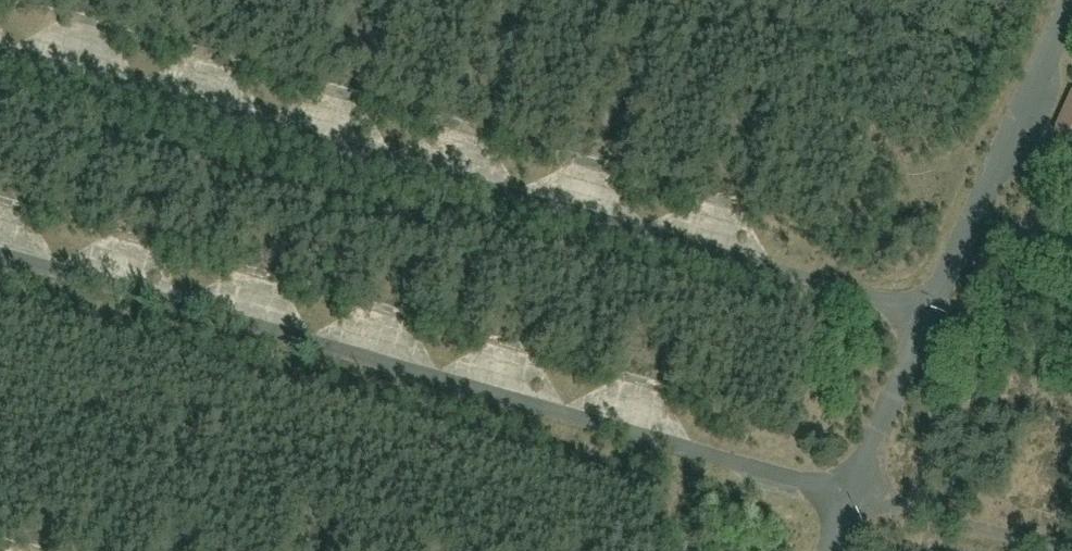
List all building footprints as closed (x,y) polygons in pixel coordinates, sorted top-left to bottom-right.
[(1045,152),(1071,165),(1071,97),(1045,152)]
